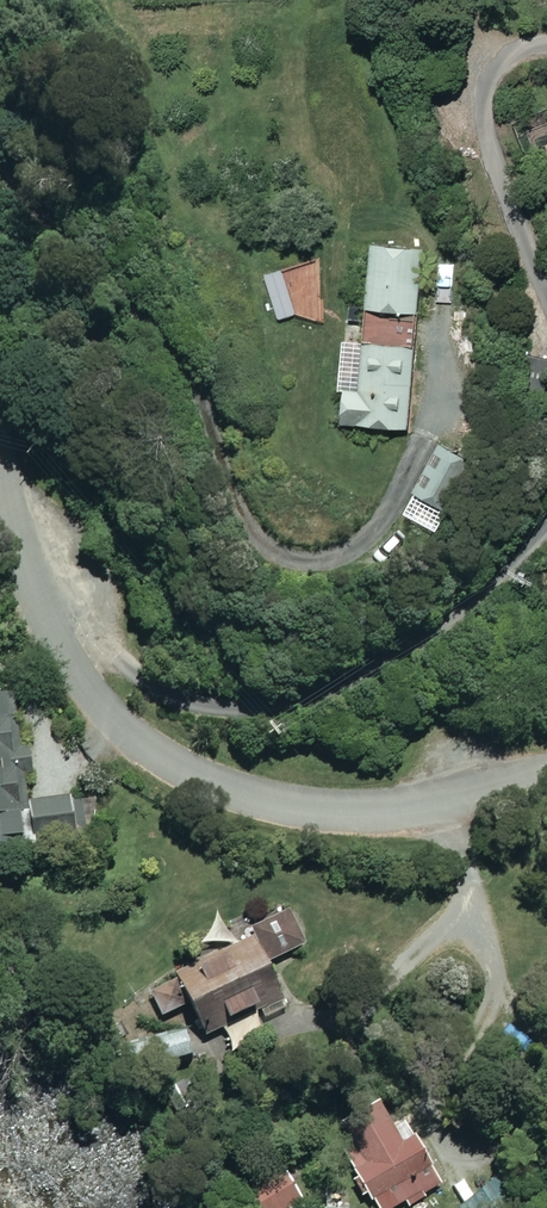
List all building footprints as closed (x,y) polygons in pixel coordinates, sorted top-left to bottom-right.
[(411,427),(418,251),(373,249),(367,388),(349,388),(348,425),(411,427)] [(478,466),(442,447),(418,492),(454,511),(478,466)] [(0,694),(0,849),(29,845),(10,693),(0,694)] [(76,830),(73,800),(33,804),(36,834),(76,830)] [(159,1023),(194,1007),(208,1037),(221,1031),(232,1054),(259,1041),(248,1018),(286,1000),(258,938),(144,991),(159,1023)] [(382,1107),(334,1132),(374,1207),(401,1207),(440,1188),(415,1140),(402,1146),(382,1107)] [(287,1176),(250,1196),(257,1207),(301,1207),(304,1207),(287,1176)]
